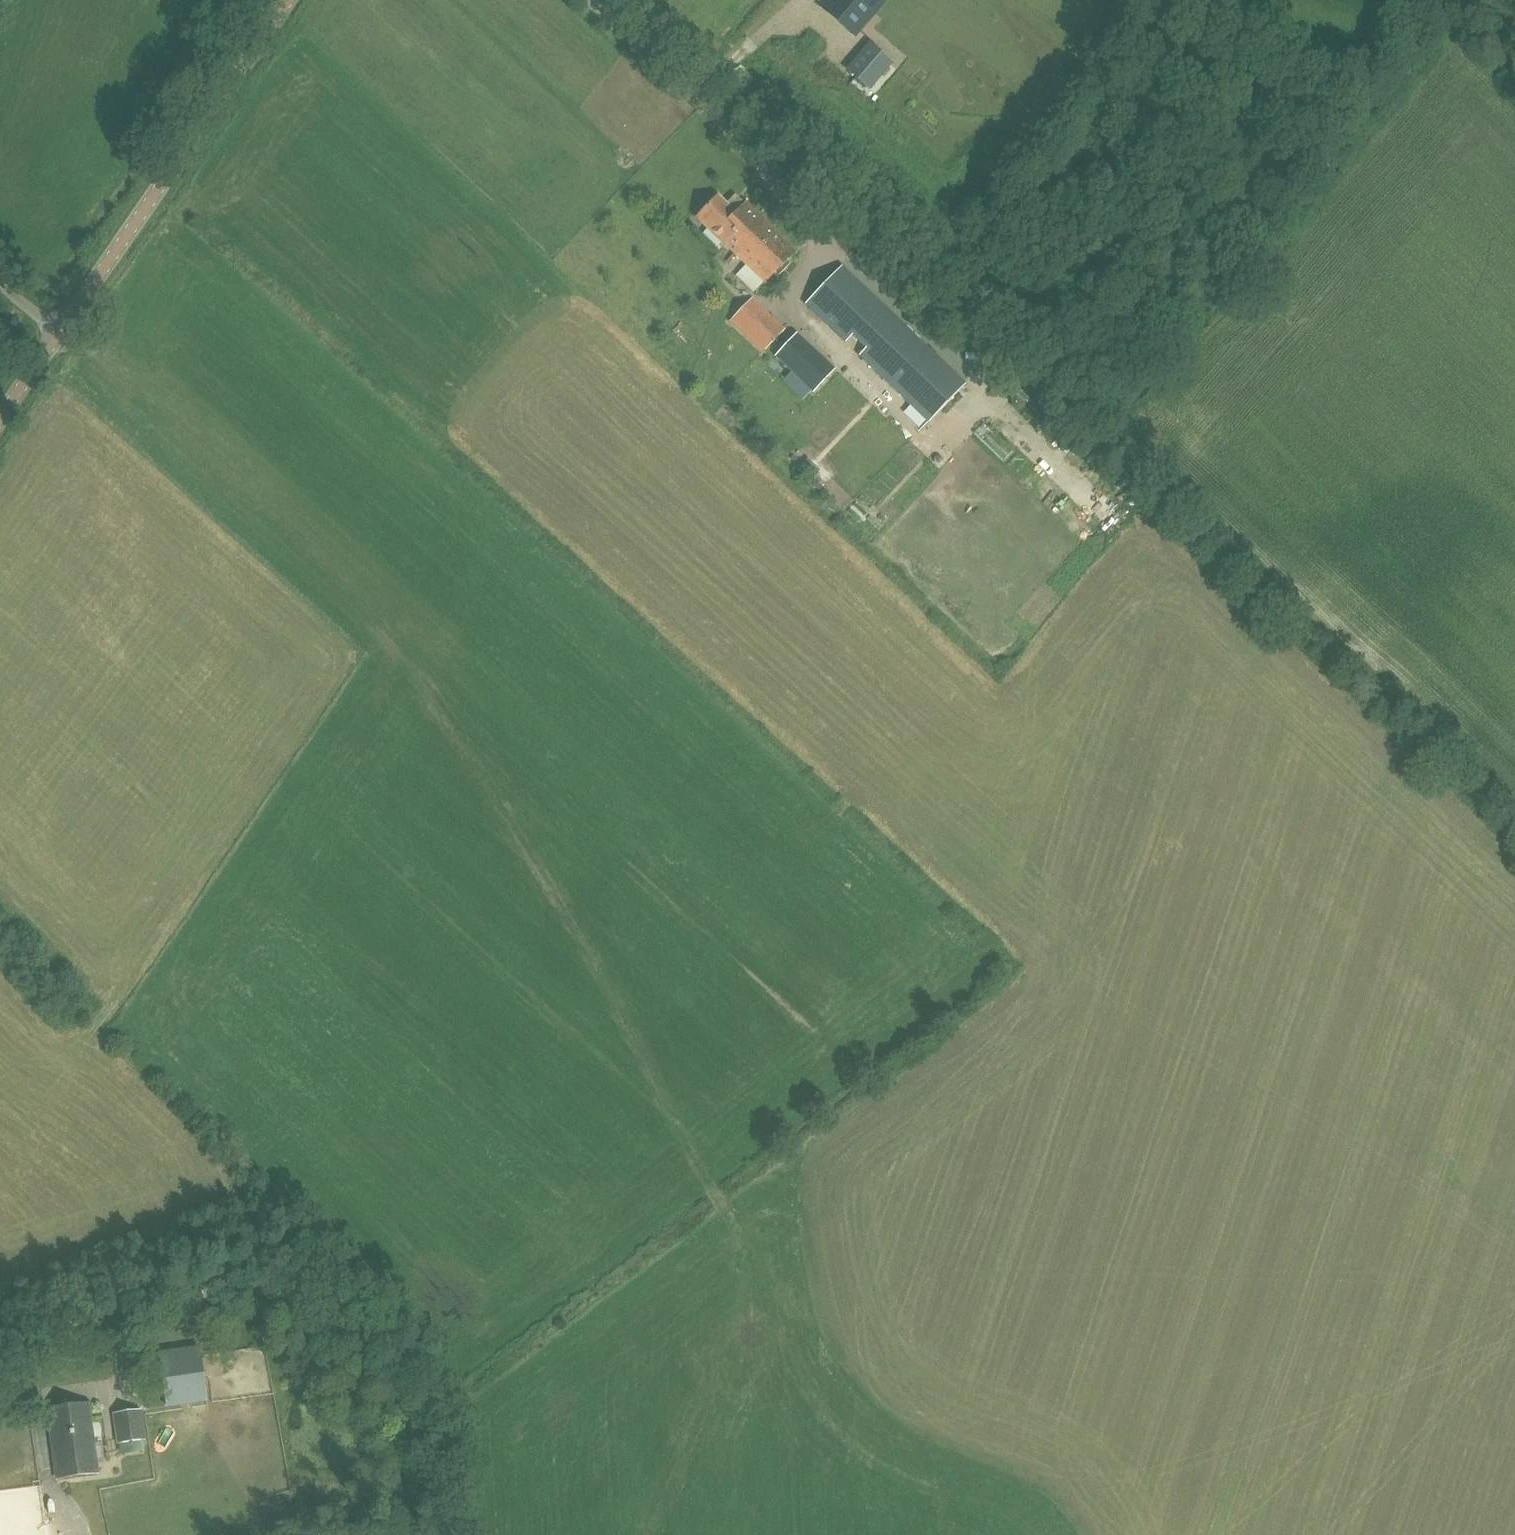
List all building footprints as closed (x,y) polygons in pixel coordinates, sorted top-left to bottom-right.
[(825,7),(854,32),(881,0),(831,0),(825,7)] [(869,46),(849,69),(869,86),(889,63),(869,46)] [(708,205),(698,216),(730,247),(766,281),(777,269),(780,272),(788,264),(785,261),(796,249),(746,201),(744,203),(735,213),(725,203),(717,196),(708,205)] [(840,268),(806,304),(845,342),(850,336),(864,349),(859,355),(927,420),(961,384),(840,268)] [(771,341),(783,329),(752,298),(741,310),(771,341)] [(797,335),(776,356),(812,390),(832,369),(797,335)] [(806,477),(814,468),(806,460),(797,469),(806,477)] [(200,1348),(159,1353),(167,1406),(207,1401),(200,1348)] [(98,1473),(88,1402),(48,1408),(57,1478),(98,1473)] [(144,1451),(143,1440),(145,1440),(140,1409),(115,1413),(119,1443),(120,1443),(122,1454),(144,1451)]
